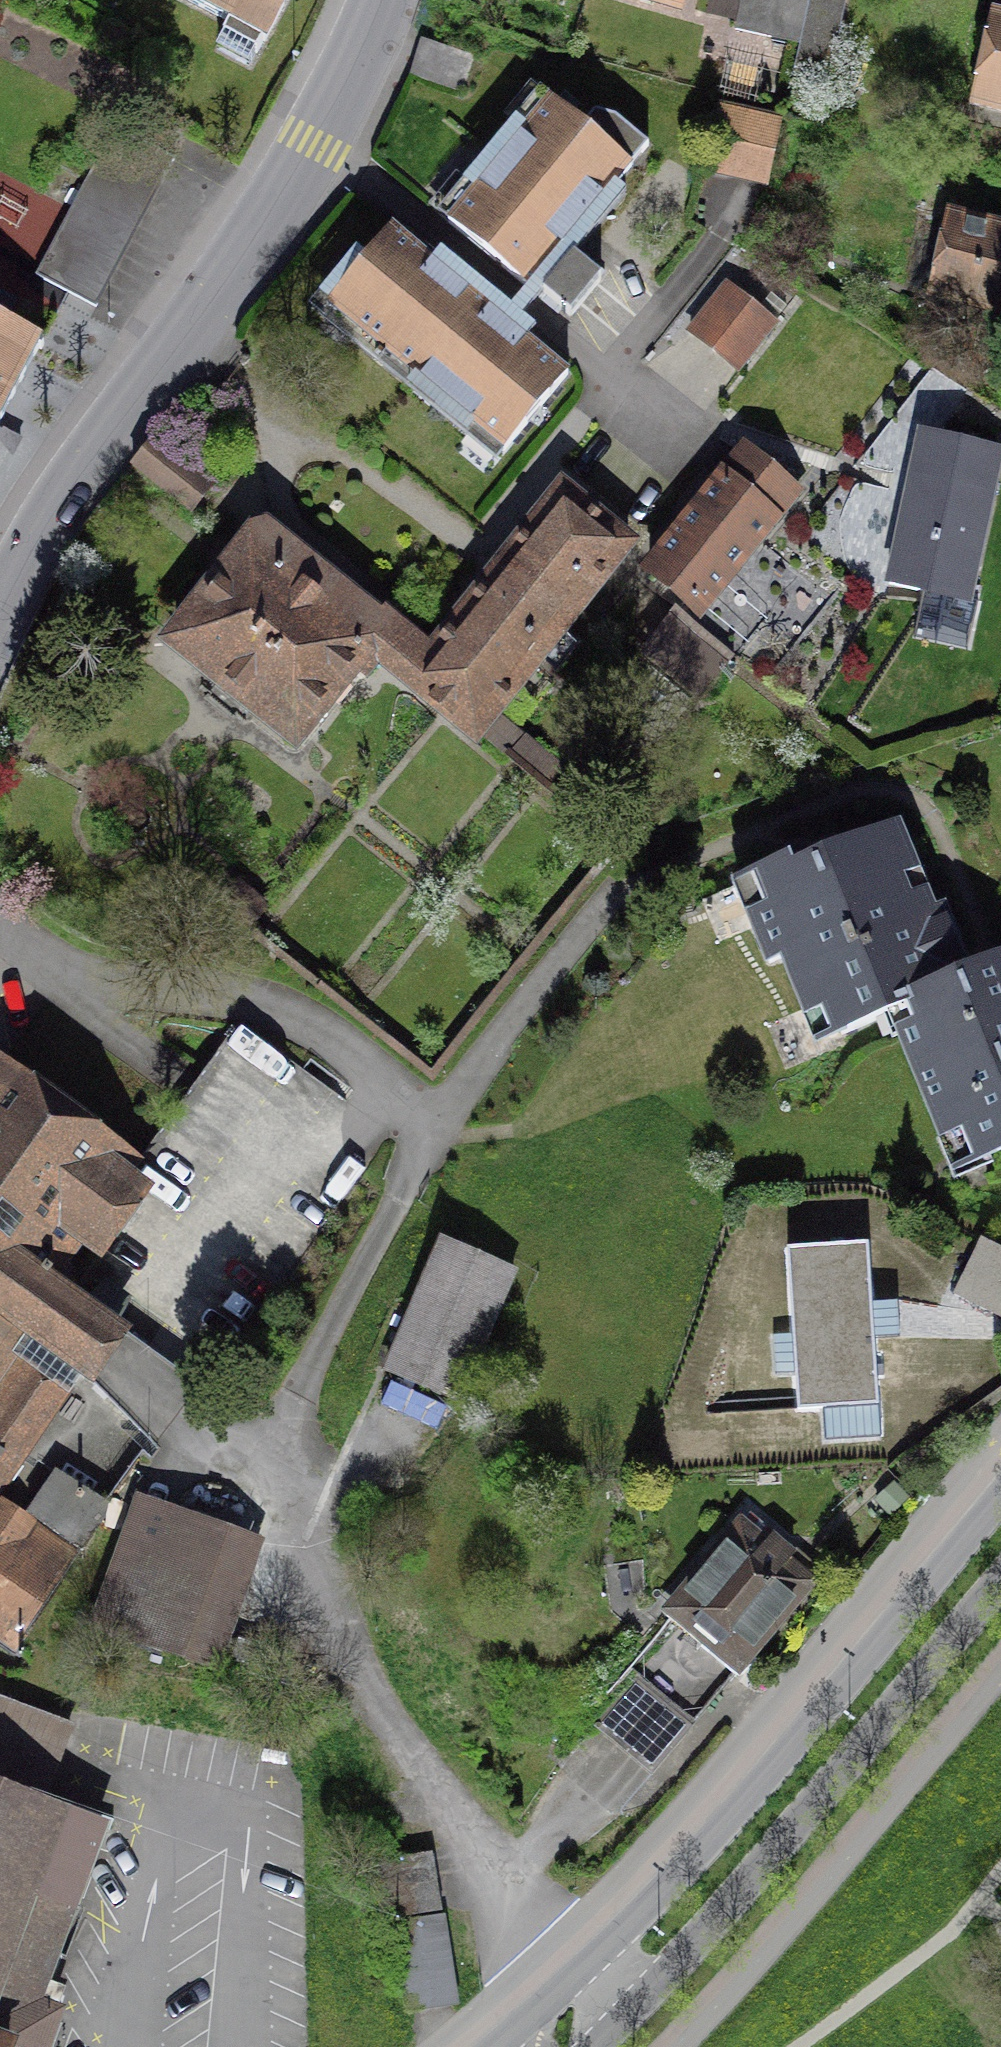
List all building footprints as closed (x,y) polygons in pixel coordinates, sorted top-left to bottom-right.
[(257,46),(281,0),(168,0),(257,46)] [(582,0),(549,0),(579,10),(582,0)] [(800,45),(810,0),(741,0),(734,30),(800,45)] [(800,45),(795,65),(829,72),(846,0),(810,0),(800,45)] [(980,21),(963,106),(1000,114),(1000,25),(980,21)] [(765,80),(671,54),(664,78),(759,104),(765,80)] [(584,127),(550,100),(449,223),(530,289),(649,145),(616,118),(596,113),(584,127)] [(783,119),(721,104),(706,165),(769,180),(783,119)] [(168,151),(113,123),(37,271),(92,299),(168,151)] [(931,221),(910,310),(1000,331),(1000,237),(931,221)] [(568,374),(392,229),(328,306),(504,451),(568,374)] [(775,323),(728,286),(691,332),(738,370),(775,323)] [(0,324),(0,419),(38,347),(41,349),(42,346),(0,324)] [(913,437),(882,581),(973,600),(1000,470),(1000,456),(913,437)] [(153,439),(132,464),(193,512),(213,487),(153,439)] [(746,453),(650,573),(697,612),(794,491),(746,453)] [(436,657),(416,682),(480,734),(500,709),(628,551),(564,499),(436,657)] [(269,526),(253,546),(407,668),(403,672),(416,682),(436,657),(269,526)] [(382,655),(403,672),(407,668),(253,546),(176,642),(295,738),(352,667),(364,677),(382,655)] [(678,612),(648,650),(697,690),(728,651),(678,612)] [(500,709),(480,734),(576,810),(596,786),(500,709)] [(878,1035),(970,997),(898,822),(716,897),(788,1072),(878,1035)] [(970,997),(878,1035),(944,1196),(1000,1172),(1000,985),(970,997)] [(360,1123),(238,1035),(193,1097),(146,1161),(157,1169),(63,1295),(91,1314),(125,1336),(203,1393),(359,1178),(386,1141),(360,1123)] [(41,1279),(63,1295),(157,1169),(0,1082),(0,1250),(41,1279)] [(981,1240),(955,1293),(1000,1316),(1000,1250),(981,1240)] [(443,1242),(388,1370),(459,1400),(513,1272),(443,1242)] [(49,1345),(96,1379),(114,1350),(125,1336),(91,1314),(63,1295),(41,1279),(0,1250),(0,1415),(27,1376),(49,1345)] [(853,1263),(773,1267),(779,1416),(859,1413),(853,1263)] [(27,1376),(0,1415),(0,1644),(15,1654),(87,1549),(85,1547),(112,1506),(31,1449),(63,1402),(27,1376)] [(256,1542),(140,1501),(96,1625),(212,1665),(256,1542)] [(792,1555),(748,1518),(673,1606),(741,1662),(807,1583),(784,1564),(792,1555)] [(680,1629),(600,1722),(653,1767),(733,1673),(680,1629)] [(3,1701),(0,1710),(0,1787),(40,1802),(68,1724),(3,1701)] [(62,2011),(37,2004),(55,1954),(65,1927),(76,1898),(86,1870),(96,1842),(101,1829),(40,1802),(0,1787),(0,2046),(49,2046),(62,2011)] [(430,1852),(372,1861),(381,1918),(439,1908),(430,1852)] [(442,1917),(396,1925),(410,2009),(456,2001),(442,1917)]
